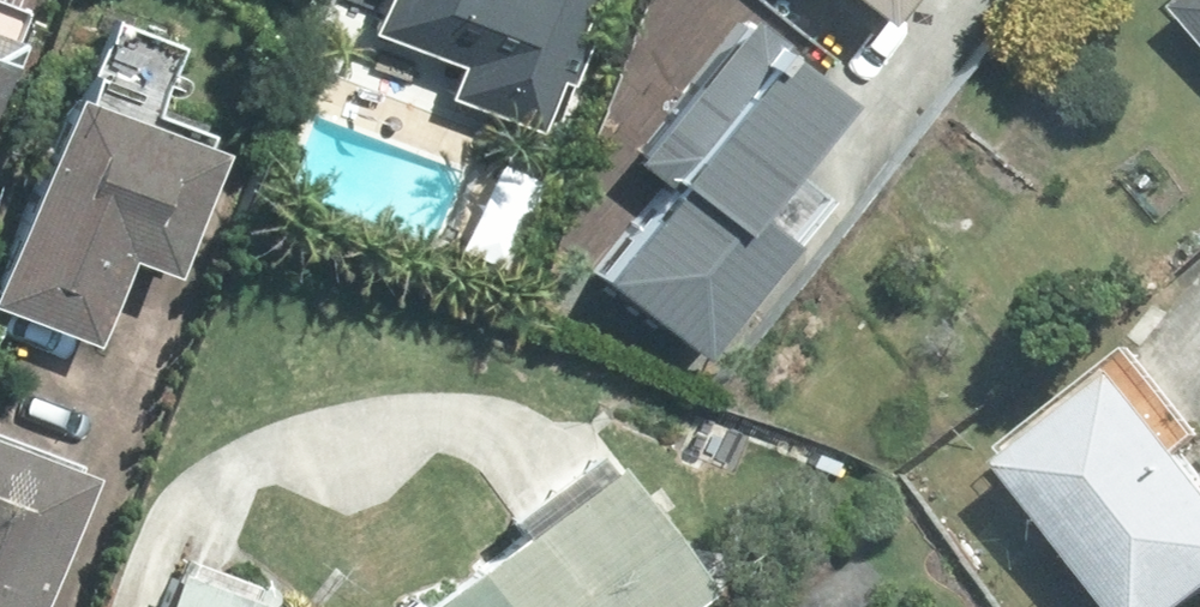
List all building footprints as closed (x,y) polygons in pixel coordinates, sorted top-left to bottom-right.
[(517,132),(568,0),(344,0),(322,58),(517,132)] [(874,45),(909,0),(822,0),(874,45)] [(1172,19),(1199,51),(1199,0),(1194,0),(1172,19)] [(19,13),(0,7),(0,73),(19,13)] [(574,288),(684,368),(811,193),(770,163),(818,96),(717,22),(619,157),(652,181),(574,288)] [(0,228),(0,313),(82,342),(112,258),(158,275),(204,149),(49,94),(0,228)] [(1110,366),(997,453),(1117,606),(1199,606),(1199,482),(1110,366)] [(78,467),(0,442),(0,606),(33,606),(78,467)] [(711,588),(604,445),(384,606),(686,606),(711,588)] [(171,561),(155,606),(269,606),(171,561)]
